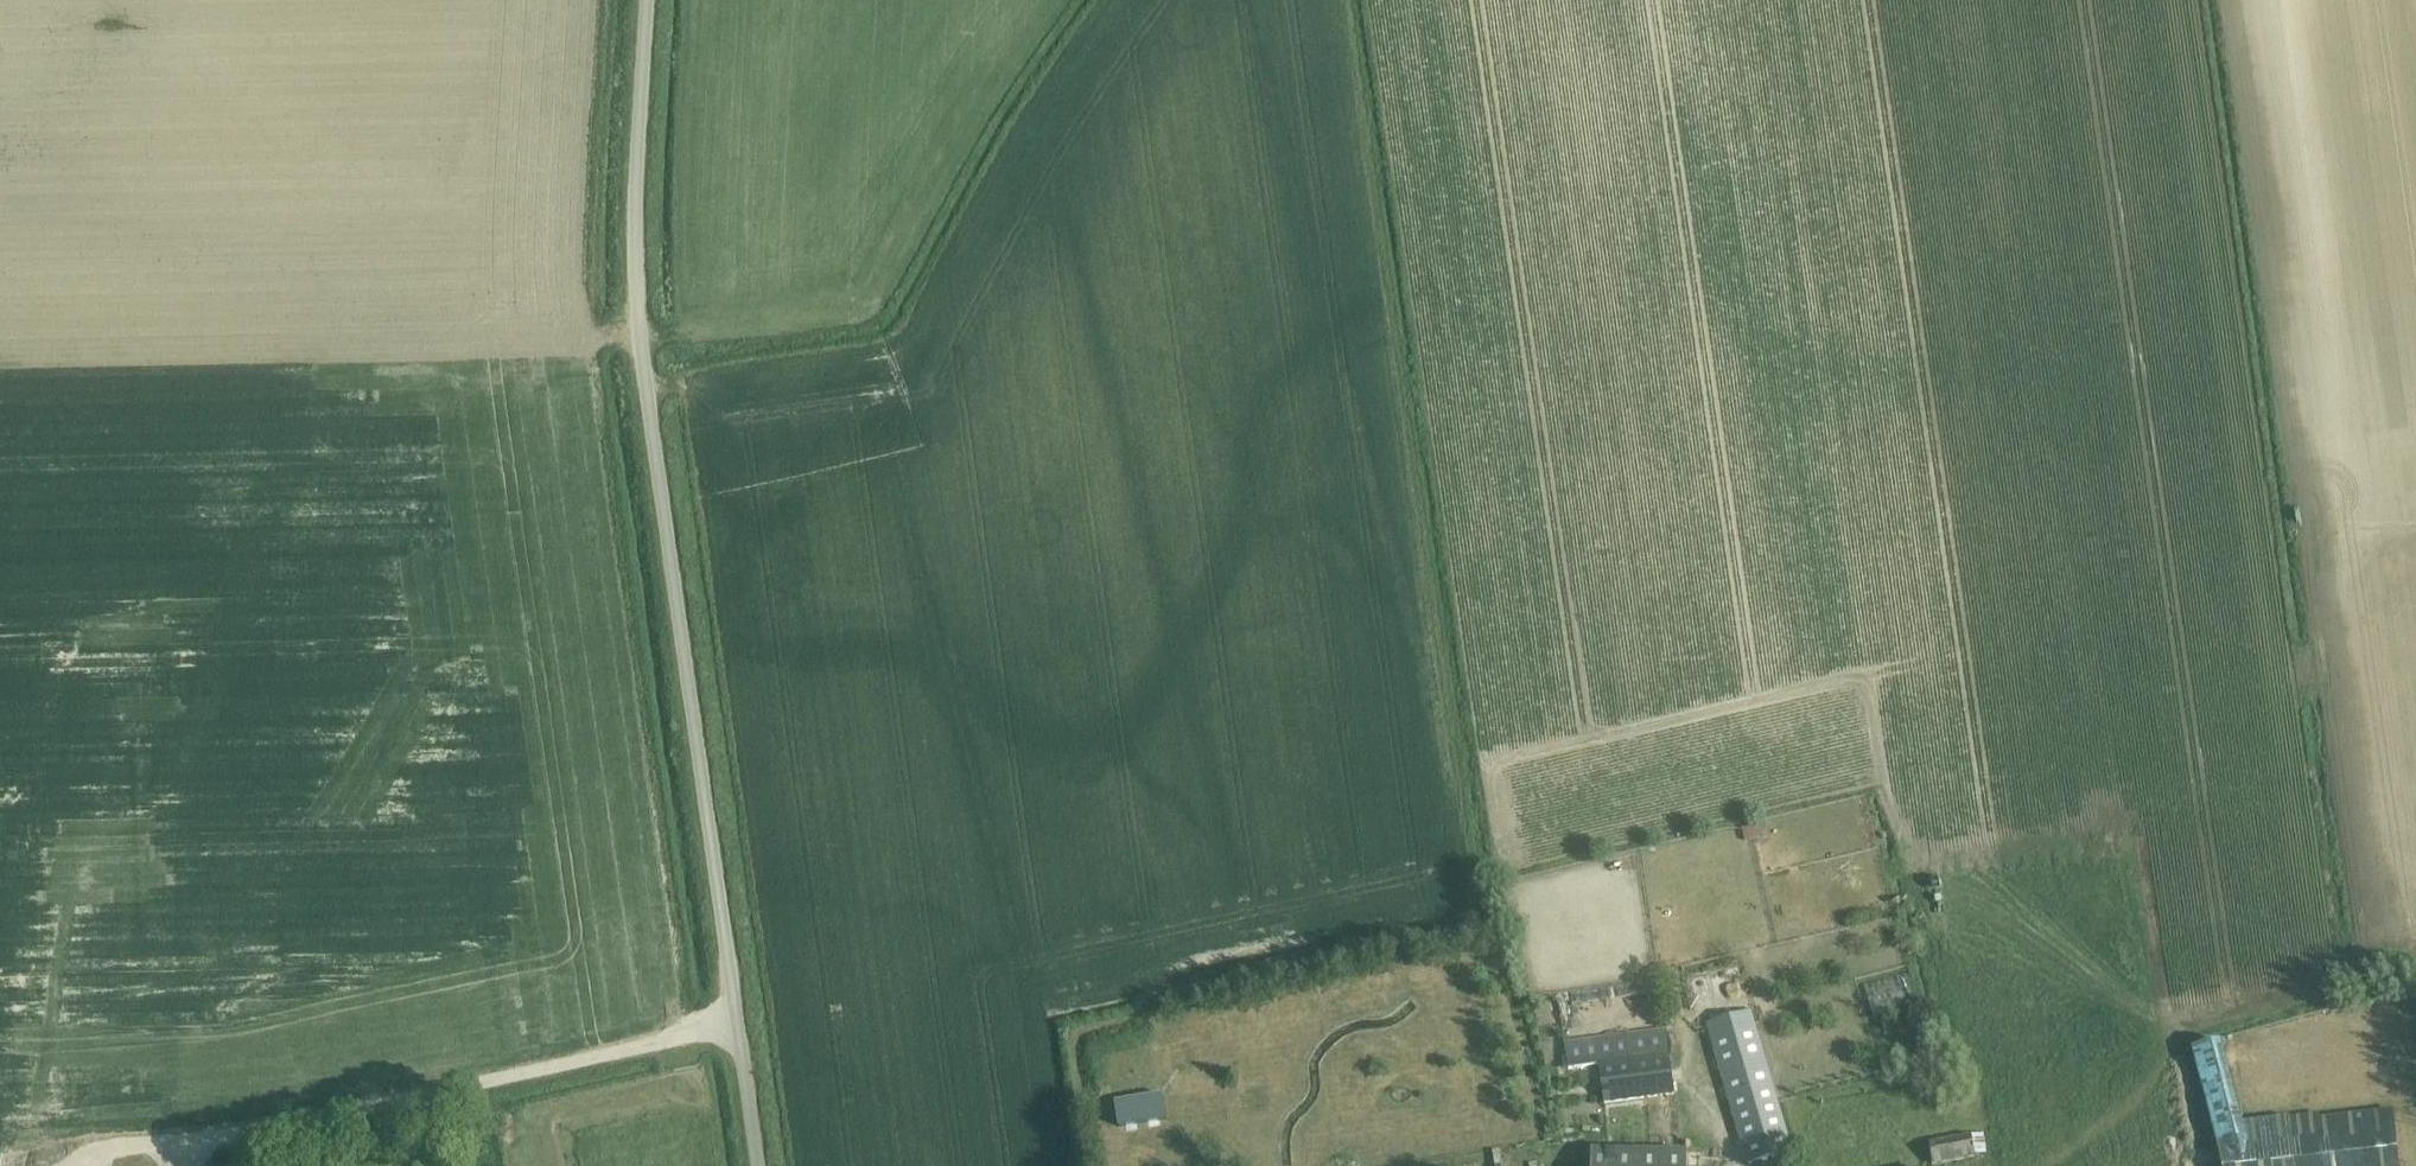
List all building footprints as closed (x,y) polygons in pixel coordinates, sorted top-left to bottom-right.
[(1907,971),(1865,982),(1873,1017),(1916,1007),(1907,971)] [(1745,1165),(1789,1152),(1747,1012),(1703,1025),(1745,1165)] [(1674,1093),(1666,1030),(1564,1042),(1567,1069),(1600,1065),(1604,1101),(1674,1093)] [(2222,1165),(2398,1165),(2392,1111),(2319,1120),(2318,1114),(2243,1126),(2219,1044),(2191,1053),(2215,1130),(2222,1165)] [(1163,1096),(1116,1103),(1120,1126),(1167,1120),(1163,1096)] [(1984,1133),(1928,1142),(1932,1161),(1987,1153),(1984,1133)] [(1682,1159),(1589,1158),(1589,1165),(1682,1165),(1682,1159)]
